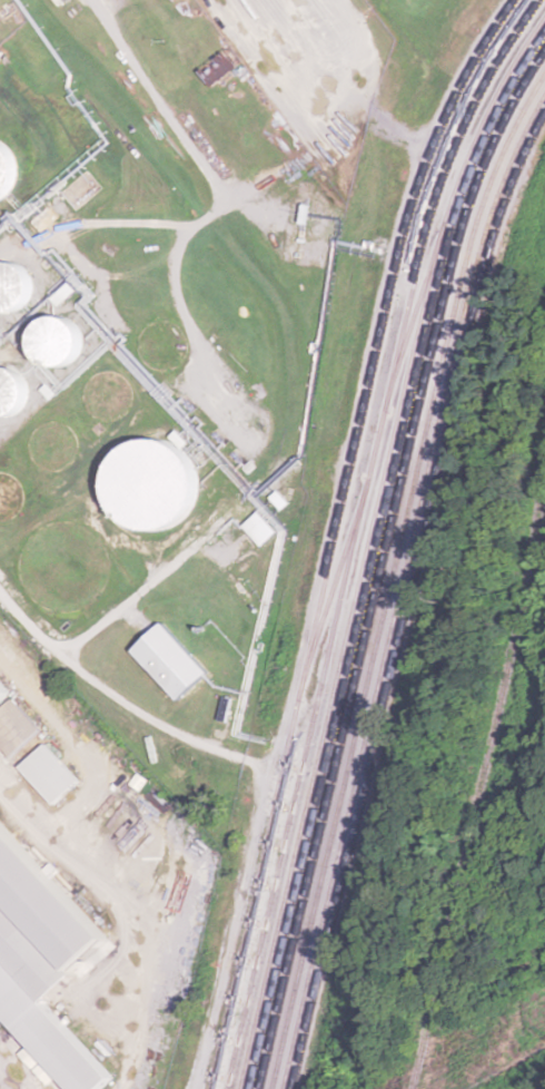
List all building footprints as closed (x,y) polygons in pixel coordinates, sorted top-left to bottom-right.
[(200,72),(212,87),(241,65),(229,50),(200,72)] [(15,151),(0,145),(0,189),(15,151)] [(18,313),(22,265),(0,263),(0,311),(18,313)] [(43,367),(68,367),(68,319),(43,319),(43,367)] [(8,417),(26,380),(0,368),(0,413),(8,417)] [(22,494),(0,475),(0,521),(22,494)] [(160,624),(208,677),(177,704),(129,651),(160,624)] [(10,758),(0,747),(0,708),(11,698),(40,730),(10,758)] [(43,746),(78,783),(53,805),(19,768),(43,746)] [(111,1077),(97,1088),(70,1088),(0,1013),(0,828),(103,940),(71,971),(76,975),(46,1003),(111,1077)]
